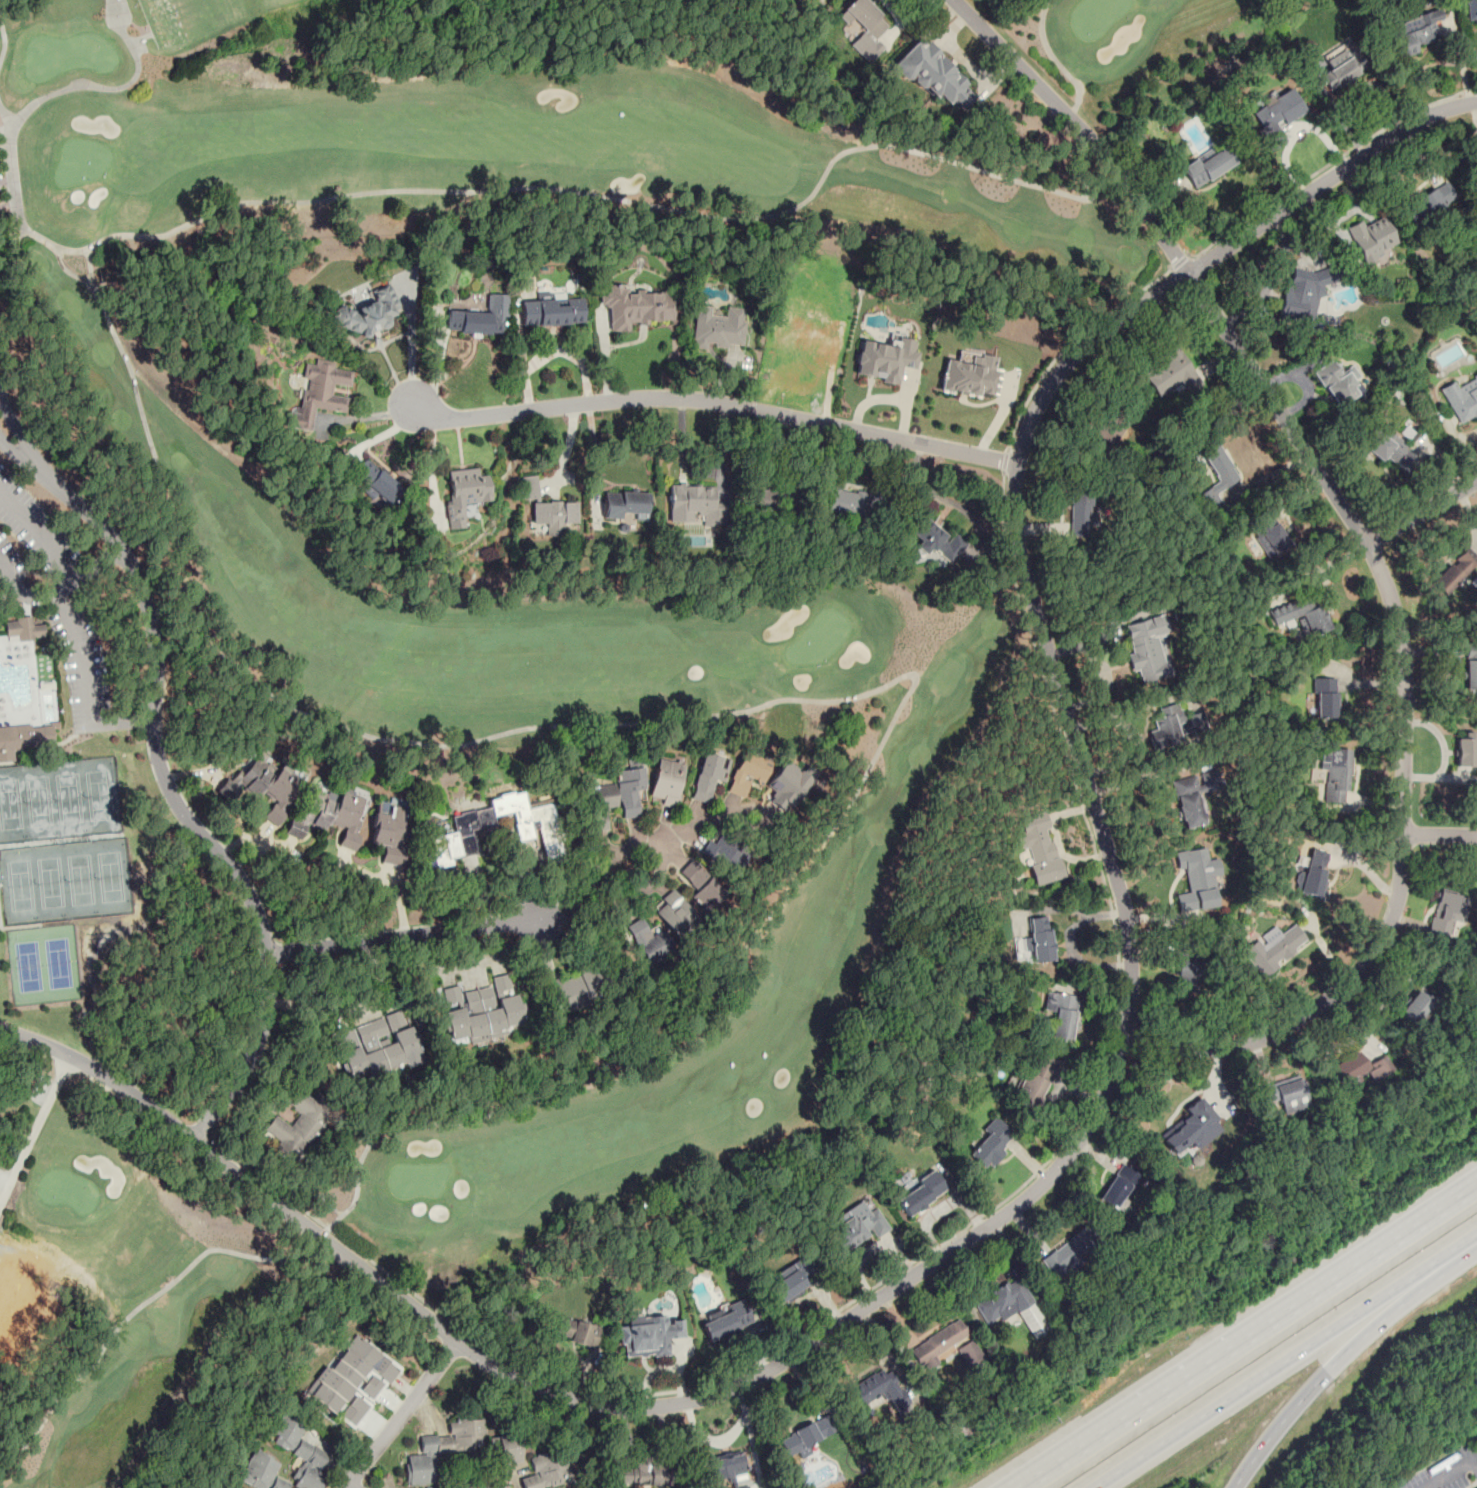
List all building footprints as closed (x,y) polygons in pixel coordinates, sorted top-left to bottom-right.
[(876,38),(890,25),(865,0),(852,0),(837,15),(849,28),(852,26),(860,34),(850,44),(868,63),(885,47),(876,38)] [(1465,23),(1476,22),(1476,0),(1463,0),(1465,23)] [(1382,28),(1396,60),(1440,40),(1431,21),(1441,17),(1436,5),(1382,28)] [(961,111),(977,95),(920,36),(890,65),(905,81),(909,77),(921,89),(925,85),(945,106),(951,101),(961,111)] [(1315,69),(1329,92),(1367,69),(1353,46),(1315,69)] [(1280,125),(1303,109),(1288,87),(1249,113),(1274,150),(1290,140),(1280,125)] [(1236,164),(1225,143),(1182,167),(1193,188),(1236,164)] [(1437,188),(1405,205),(1416,225),(1448,208),(1437,188)] [(1359,222),(1346,229),(1365,265),(1400,246),(1383,216),(1362,228),(1359,222)] [(1292,273),(1291,289),(1282,288),(1279,315),(1317,319),(1322,276),(1292,273)] [(387,334),(390,314),(393,314),(396,292),(365,288),(363,308),(335,305),(332,327),(387,334)] [(674,324),(673,291),(600,293),(600,308),(610,308),(610,326),(674,324)] [(447,334),(504,336),(505,296),(488,295),(488,311),(448,310),(447,334)] [(583,326),(582,301),(521,302),(521,327),(583,326)] [(692,345),(743,349),(747,308),(726,306),(725,316),(711,315),(712,306),(695,305),(692,345)] [(897,384),(856,375),(863,340),(896,348),(898,337),(916,341),(914,351),(920,353),(916,370),(900,366),(897,384)] [(1166,360),(1143,372),(1156,397),(1180,385),(1185,394),(1201,386),(1179,343),(1162,352),(1166,360)] [(947,359),(941,392),(977,400),(979,393),(996,397),(1001,370),(994,369),(997,357),(972,353),(971,364),(947,359)] [(1361,394),(1349,369),(1339,374),(1333,361),(1314,371),(1333,408),(1361,394)] [(314,410),(347,414),(349,398),(333,396),(334,387),(351,389),(354,369),(306,362),(299,410),(288,408),(286,428),(312,431),(314,410)] [(1442,392),(1458,425),(1476,416),(1476,375),(1442,392)] [(1358,442),(1380,461),(1385,457),(1400,469),(1416,448),(1385,426),(1381,433),(1371,424),(1358,442)] [(1215,493),(1237,482),(1217,443),(1200,451),(1216,483),(1199,492),(1206,506),(1218,500),(1215,493)] [(387,507),(402,489),(367,459),(352,476),(387,507)] [(447,474),(450,518),(464,518),(463,505),(490,503),(488,471),(447,474)] [(533,480),(524,479),(523,495),(533,495),(533,480)] [(794,509),(793,482),(749,483),(750,510),(794,509)] [(864,518),(868,493),(821,484),(816,509),(864,518)] [(714,485),(668,485),(668,524),(727,523),(726,502),(714,502),(714,485)] [(648,494),(602,494),(602,521),(648,521),(648,494)] [(1070,497),(1070,539),(1097,539),(1098,497),(1070,497)] [(576,530),(576,504),(528,502),(527,528),(576,530)] [(953,533),(951,536),(919,515),(907,533),(918,540),(908,555),(921,564),(928,555),(948,569),(967,542),(953,533)] [(1286,549),(1278,519),(1252,525),(1260,555),(1286,549)] [(1476,567),(1476,556),(1468,546),(1430,582),(1444,598),(1476,567)] [(1321,602),(1308,606),(1305,597),(1267,610),(1273,629),(1297,621),(1303,637),(1330,629),(1321,602)] [(1165,635),(1161,617),(1124,625),(1136,683),(1166,677),(1157,637),(1165,635)] [(6,636),(18,636),(18,640),(45,639),(44,624),(32,625),(32,618),(5,619),(6,636)] [(1476,689),(1476,646),(1465,646),(1465,689),(1476,689)] [(49,657),(38,658),(40,679),(52,678),(49,657)] [(1335,677),(1310,677),(1310,718),(1335,718),(1335,677)] [(1152,746),(1209,736),(1204,711),(1189,714),(1191,727),(1182,729),(1177,703),(1159,707),(1160,716),(1153,717),(1155,729),(1149,730),(1152,746)] [(50,724),(0,729),(0,764),(15,762),(14,748),(52,744),(50,724)] [(1476,767),(1476,733),(1455,733),(1455,767),(1476,767)] [(1344,804),(1352,751),(1322,747),(1319,770),(1327,772),(1323,801),(1344,804)] [(691,799),(714,804),(725,757),(702,752),(691,799)] [(770,761),(739,752),(727,798),(742,802),(749,779),(764,783),(770,761)] [(650,796),(661,799),(660,804),(676,807),(684,763),(657,758),(650,796)] [(304,780),(267,760),(251,790),(271,801),(262,817),(278,826),(304,780)] [(774,791),(768,798),(784,811),(810,779),(786,760),(766,784),(774,791)] [(623,819),(641,816),(636,790),(646,789),(642,766),(614,771),(623,819)] [(1204,824),(1198,794),(1221,789),(1217,770),(1173,780),(1183,828),(1204,824)] [(614,794),(613,784),(590,786),(591,797),(614,794)] [(368,798),(341,788),(338,798),(310,787),(298,819),(291,816),(287,826),(305,832),(308,824),(325,830),(328,822),(345,829),(340,844),(355,849),(359,837),(355,835),(368,798)] [(565,859),(553,803),(527,809),(522,790),(489,798),(492,816),(513,811),(516,824),(536,819),(546,863),(565,859)] [(608,830),(607,807),(617,806),(617,796),(591,797),(592,830),(608,830)] [(381,863),(401,866),(409,807),(376,802),(371,843),(384,845),(381,863)] [(476,853),(471,830),(478,829),(475,814),(484,812),(487,826),(492,825),(489,807),(451,815),(454,832),(429,837),(436,869),(452,865),(451,858),(476,853)] [(1046,812),(1016,820),(1034,886),(1064,877),(1046,812)] [(708,861),(721,862),(723,842),(709,841),(708,861)] [(1329,853),(1311,848),(1300,891),(1318,895),(1329,853)] [(1220,906),(1214,859),(1208,860),(1206,849),(1179,853),(1184,892),(1175,893),(1178,911),(1220,906)] [(696,891),(691,895),(701,906),(707,900),(712,906),(725,894),(693,858),(679,871),(696,891)] [(651,907),(673,933),(695,915),(673,889),(651,907)] [(1467,897),(1440,889),(1428,934),(1454,942),(1467,897)] [(1029,918),(1031,940),(1022,941),(1024,963),(1055,960),(1052,930),(1048,931),(1047,916),(1029,918)] [(646,960),(672,946),(660,924),(648,930),(641,918),(627,926),(646,960)] [(1261,978),(1309,944),(1295,925),(1280,935),(1275,928),(1242,951),(1261,978)] [(1198,955),(1176,955),(1176,995),(1198,995),(1198,955)] [(548,983),(558,1013),(590,1002),(588,998),(601,993),(593,968),(548,983)] [(493,987),(462,991),(461,985),(442,988),(447,1021),(441,1022),(444,1040),(470,1036),(471,1045),(504,1041),(503,1030),(523,1027),(515,973),(492,976),(493,987)] [(1413,1025),(1435,998),(1420,986),(1398,1013),(1413,1025)] [(1072,1039),(1077,996),(1056,993),(1050,1037),(1072,1039)] [(355,1026),(361,1046),(339,1053),(349,1082),(420,1058),(404,1010),(355,1026)] [(1059,1058),(1035,1048),(1013,1100),(1036,1110),(1059,1058)] [(1367,1073),(1371,1082),(1393,1071),(1387,1057),(1366,1067),(1359,1051),(1329,1065),(1339,1086),(1367,1073)] [(1300,1076),(1260,1089),(1267,1111),(1307,1098),(1300,1076)] [(262,1133),(287,1149),(283,1156),(296,1164),(331,1107),(313,1095),(312,1097),(296,1087),(286,1102),(300,1111),(291,1126),(274,1115),(262,1133)] [(1218,1121),(1203,1102),(1161,1138),(1177,1156),(1218,1121)] [(1012,1137),(995,1123),(968,1155),(985,1170),(1012,1137)] [(1119,1212),(1142,1177),(1121,1163),(1098,1198),(1119,1212)] [(946,1188),(930,1169),(895,1199),(910,1218),(946,1188)] [(887,1227),(869,1200),(827,1227),(844,1255),(887,1227)] [(1042,1260),(1056,1278),(1096,1247),(1082,1229),(1042,1260)] [(763,1282),(776,1304),(815,1281),(803,1259),(763,1282)] [(1017,1274),(974,1302),(985,1323),(999,1316),(996,1312),(1012,1303),(1017,1312),(1034,1302),(1017,1274)] [(753,1323),(743,1300),(699,1319),(708,1342),(753,1323)] [(625,1316),(625,1325),(618,1325),(619,1357),(669,1356),(668,1338),(683,1338),(683,1319),(664,1320),(664,1315),(625,1316)] [(601,1326),(558,1316),(553,1339),(596,1349),(601,1326)] [(971,1339),(958,1319),(910,1350),(922,1370),(971,1339)] [(372,1406),(400,1372),(385,1359),(376,1371),(343,1344),(306,1390),(351,1426),(367,1406),(353,1394),(355,1392),(372,1406)] [(887,1366),(850,1388),(866,1413),(888,1399),(896,1411),(910,1403),(887,1366)] [(256,1487),(288,1487),(290,1484),(298,1487),(319,1487),(326,1475),(320,1472),(330,1453),(300,1438),(307,1426),(281,1413),(267,1440),(302,1457),(290,1481),(274,1473),(279,1462),(253,1448),(238,1479),(256,1487)] [(831,1434),(822,1416),(777,1437),(788,1461),(815,1448),(812,1443),(831,1434)] [(434,1484),(433,1453),(484,1452),(482,1419),(448,1420),(448,1435),(419,1436),(420,1455),(405,1455),(407,1485),(434,1484)] [(521,1461),(520,1434),(490,1435),(491,1461),(521,1461)] [(534,1474),(520,1479),(523,1487),(551,1487),(572,1481),(561,1447),(529,1458),(534,1474)] [(711,1458),(716,1483),(746,1477),(741,1452),(711,1458)] [(671,1487),(671,1459),(636,1460),(636,1467),(615,1467),(615,1487),(671,1487)]
